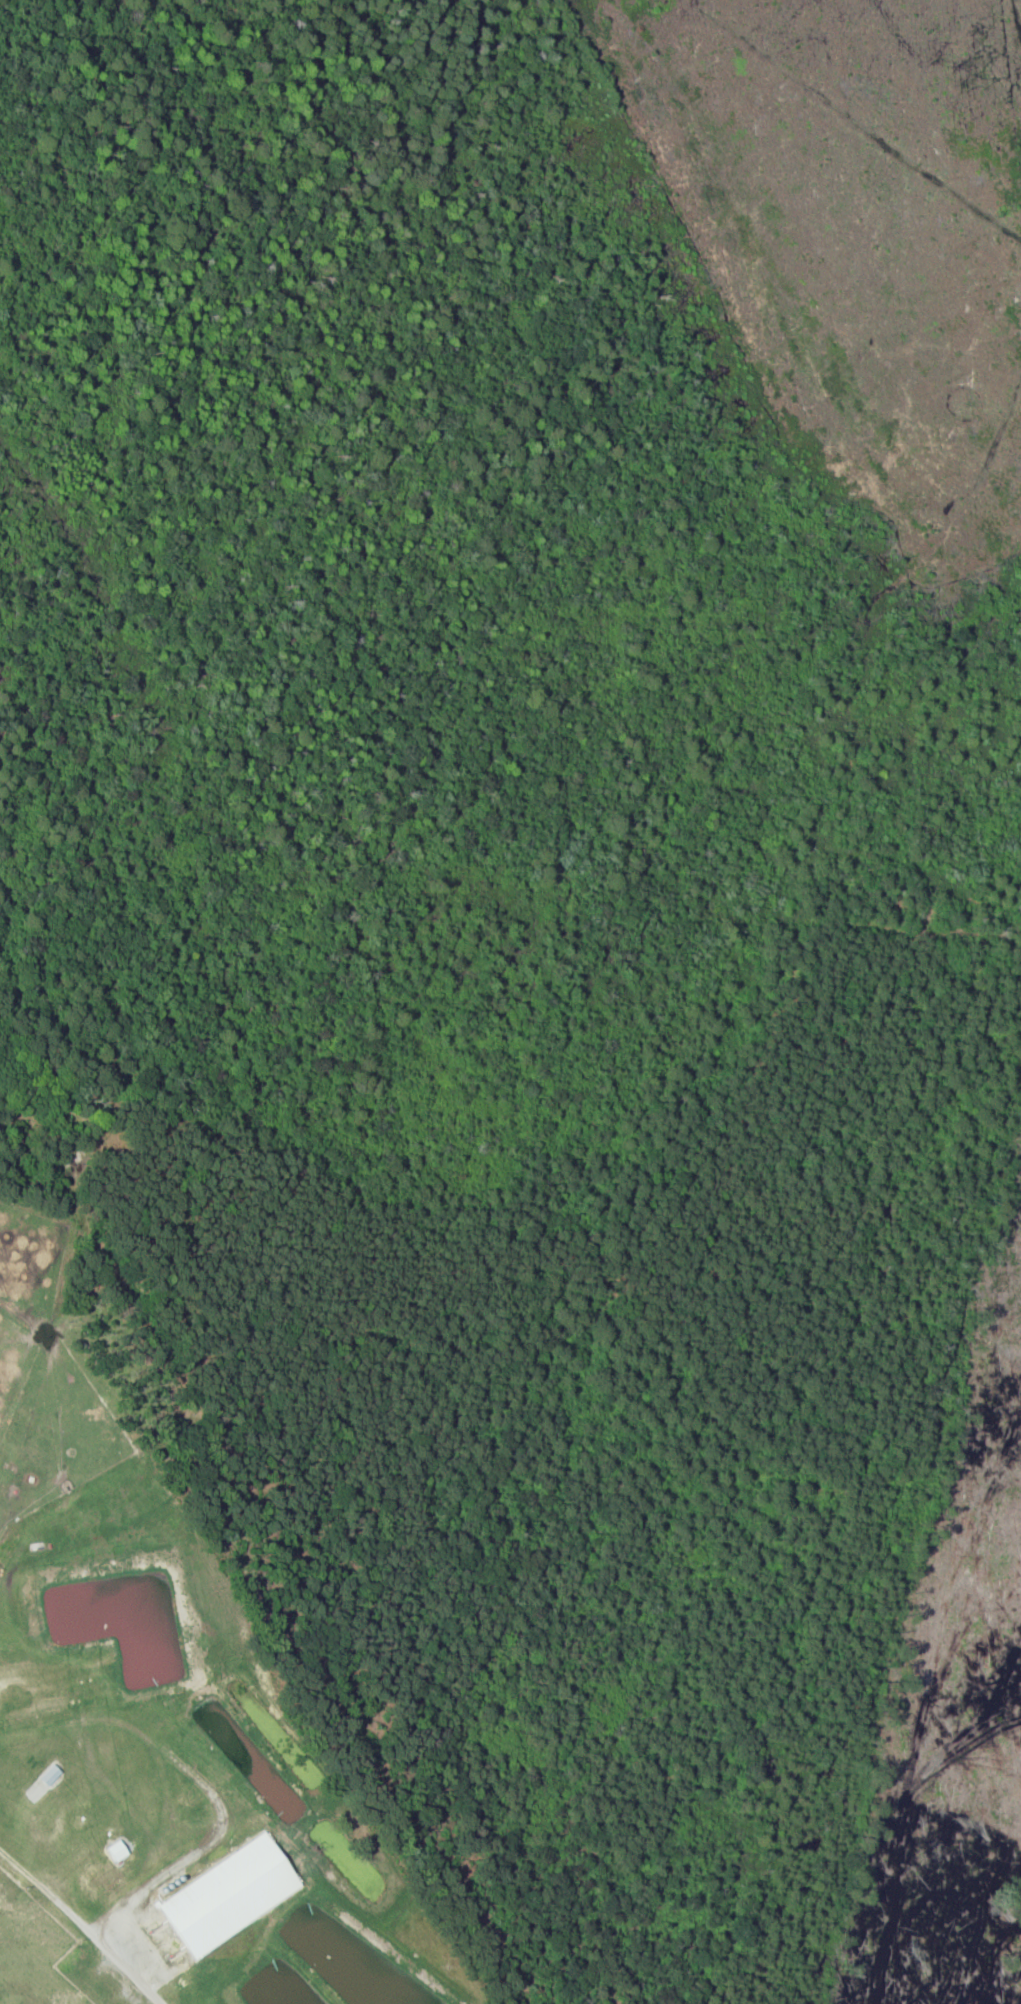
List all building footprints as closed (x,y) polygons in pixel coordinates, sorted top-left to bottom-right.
[(39,1778),(50,1788),(63,1774),(53,1764),(39,1778)] [(108,1884),(138,1851),(120,1834),(89,1867),(108,1884)] [(290,1888),(288,1861),(185,1868),(187,1895),(290,1888)] [(257,1949),(255,1922),(152,1930),(154,1957),(257,1949)]
